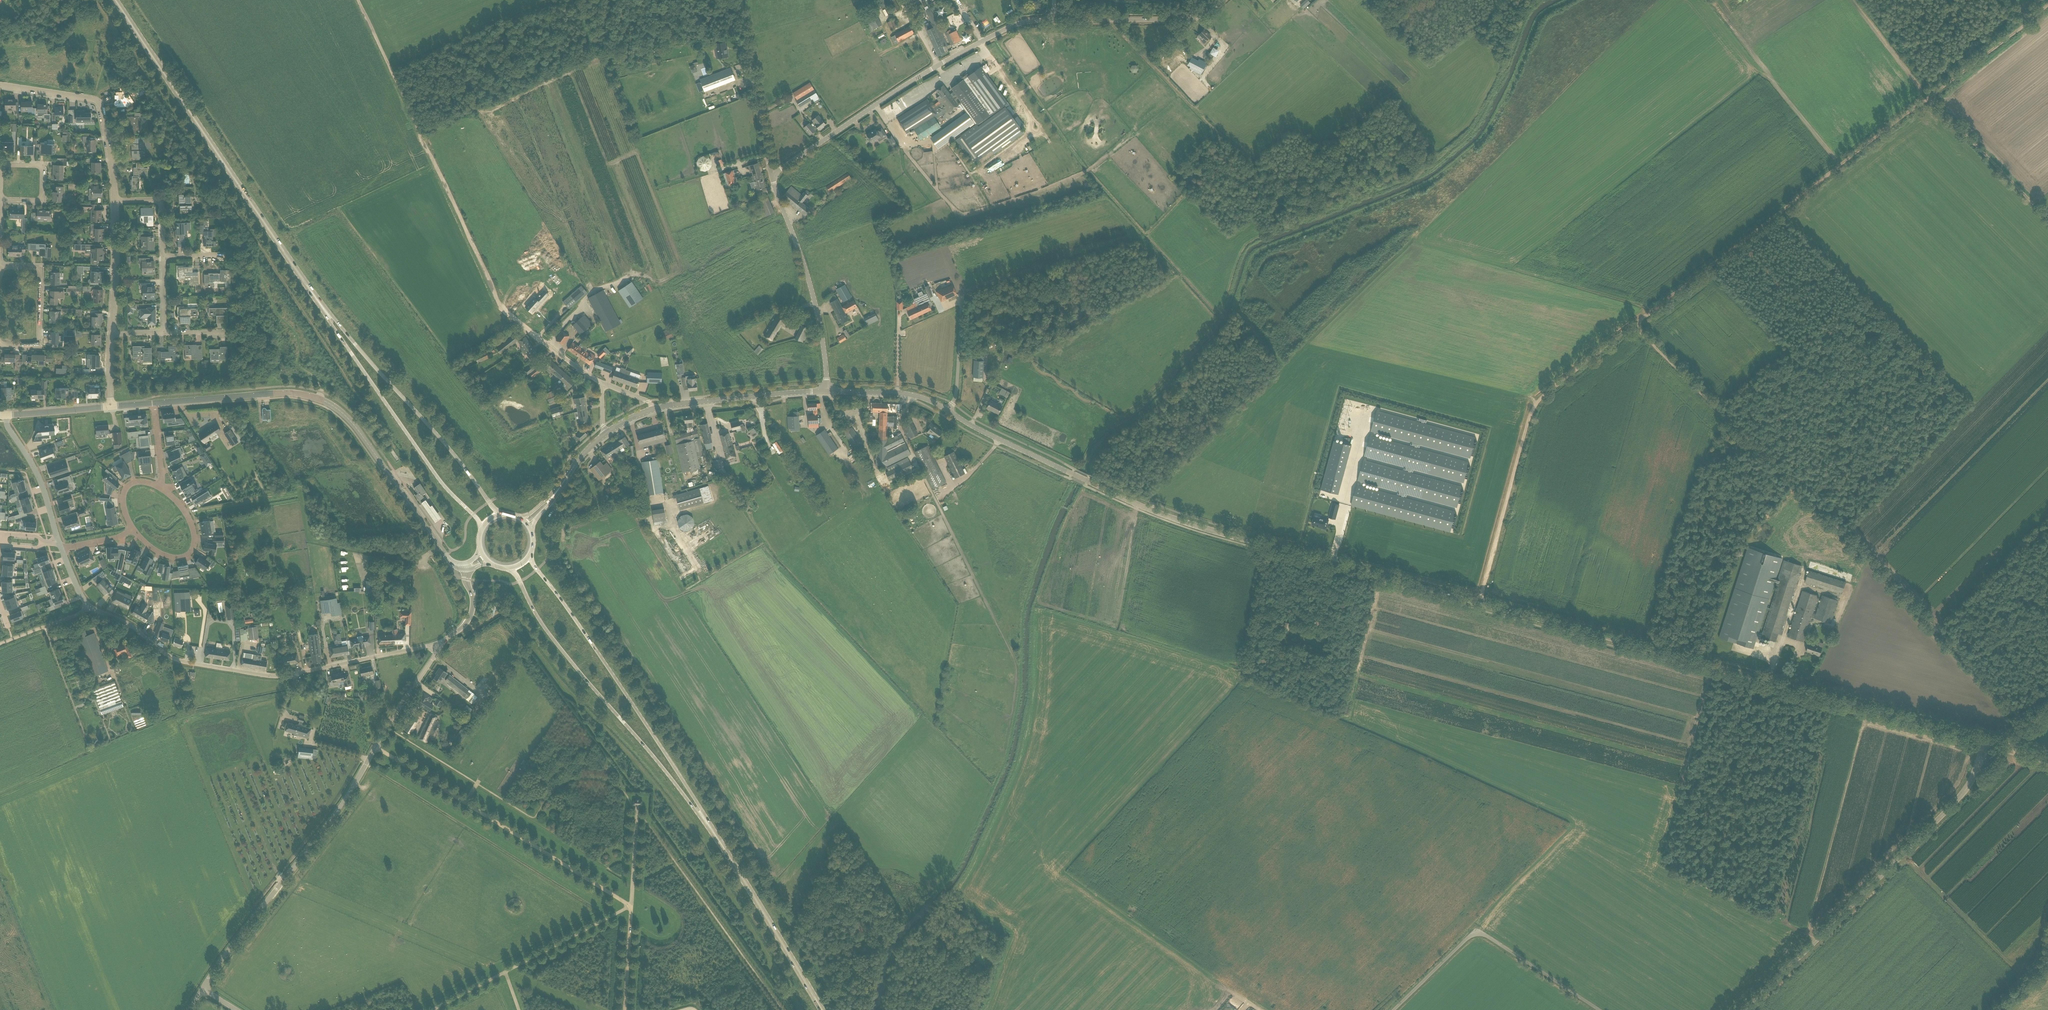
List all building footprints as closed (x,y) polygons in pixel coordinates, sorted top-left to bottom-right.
[(893,13),(900,9),(895,0),(891,0),(887,2),(893,13)] [(1311,3),(1309,0),(1306,0),(1301,4),(1304,8),(1311,3)] [(915,7),(920,18),(926,15),(922,4),(915,7)] [(957,20),(955,14),(948,17),(950,23),(957,20)] [(882,25),(878,15),(866,20),(871,30),(882,25)] [(887,22),(891,30),(897,27),(896,25),(898,24),(897,21),(895,22),(893,19),(887,22)] [(943,47),(947,45),(945,40),(936,21),(931,23),(925,26),(938,56),(945,53),(943,47)] [(895,35),(891,37),(894,43),(914,33),(910,26),(894,34),(895,35)] [(950,30),(945,32),(946,35),(951,45),(957,42),(952,32),(951,33),(950,30)] [(1199,34),(1204,38),(1200,41),(1204,44),(1211,37),(1204,30),(1199,34)] [(716,44),(719,58),(729,56),(728,49),(727,50),(725,42),(716,44)] [(1204,69),(1195,65),(1196,63),(1193,62),(1189,69),(1201,75),(1204,69)] [(927,99),(897,118),(900,123),(907,134),(914,130),(934,117),(936,115),(942,111),(945,109),(947,112),(948,113),(960,104),(966,112),(930,138),(938,148),(973,123),(975,126),(962,136),(979,160),(999,146),(1021,130),(1022,129),(1004,106),(1008,104),(986,73),(981,67),(968,76),(966,74),(962,78),(963,79),(962,80),(960,82),(951,88),(955,94),(952,96),(943,85),(936,91),(940,96),(937,98),(940,103),(933,108),(927,99)] [(701,80),(705,92),(735,80),(731,69),(701,80)] [(796,101),(800,107),(818,95),(810,83),(793,93),(797,100),(796,101)] [(114,104),(114,105),(115,106),(116,107),(117,107),(122,107),(125,107),(127,107),(132,104),(125,93),(123,93),(123,92),(122,92),(121,92),(116,92),(116,95),(115,95),(115,99),(117,99),(117,101),(116,101),(115,101),(115,102),(114,102),(114,103),(114,104)] [(5,110),(15,110),(15,113),(18,113),(18,107),(15,107),(15,100),(5,100),(5,110)] [(21,102),(21,107),(21,111),(32,111),(32,102),(21,102)] [(38,104),(38,109),(38,113),(44,113),(44,122),(50,122),(50,114),(47,114),(47,104),(38,104)] [(55,124),(55,116),(63,116),(63,107),(55,107),(55,113),(52,113),(52,129),(58,130),(58,124),(55,124)] [(91,122),(91,119),(88,119),(88,113),(82,113),(82,111),(76,111),(76,122),(91,122)] [(128,127),(127,127),(127,126),(124,126),(124,134),(136,134),(136,128),(139,128),(139,117),(141,117),(141,113),(134,113),(134,117),(128,117),(128,127)] [(810,125),(809,123),(804,127),(810,135),(818,129),(819,130),(826,124),(822,119),(822,120),(818,115),(812,121),(813,122),(810,125)] [(934,117),(914,130),(921,140),(935,131),(933,127),(939,124),(934,117)] [(886,135),(881,128),(877,130),(878,131),(877,131),(875,129),(866,135),(871,143),(878,139),(877,137),(878,136),(878,137),(879,136),(880,135),(882,138),(886,135)] [(896,142),(891,135),(887,138),(892,145),(896,142)] [(87,151),(90,151),(95,152),(95,146),(94,146),(94,140),(88,140),(88,136),(83,136),(82,142),(87,142),(87,151)] [(137,144),(131,144),(132,159),(136,158),(139,158),(139,154),(139,148),(140,148),(140,149),(144,149),(151,149),(151,137),(144,137),(142,137),(137,138),(137,144)] [(2,151),(2,150),(10,150),(10,152),(14,152),(14,142),(1,142),(1,147),(0,147),(0,151),(1,151),(2,151)] [(40,155),(44,155),(44,154),(54,154),(54,144),(44,144),(44,143),(40,142),(40,155)] [(20,154),(33,155),(34,146),(21,146),(20,154)] [(92,163),(91,172),(100,173),(100,163),(95,162),(95,159),(86,158),(85,162),(92,163)] [(53,179),(58,179),(63,179),(63,165),(67,165),(67,162),(60,161),(60,165),(53,165),(53,179)] [(753,164),(748,166),(750,173),(752,172),(753,176),(751,176),(752,178),(752,181),(753,182),(750,183),(750,184),(752,188),(755,187),(756,187),(757,190),(765,188),(763,181),(762,179),(758,163),(753,164)] [(132,188),(138,189),(139,178),(147,178),(147,168),(134,167),(133,176),(132,176),(132,181),(130,181),(130,185),(132,185),(132,188)] [(725,172),(729,185),(736,183),(732,170),(725,172)] [(826,188),(829,193),(850,179),(848,175),(826,188)] [(90,192),(90,199),(96,199),(96,196),(97,197),(102,197),(102,189),(98,189),(99,186),(99,185),(97,185),(98,183),(90,182),(90,185),(90,189),(92,189),(92,192),(90,192)] [(52,201),(56,201),(56,202),(62,202),(62,193),(63,193),(64,187),(56,186),(56,192),(53,192),(52,201)] [(782,197),(805,215),(810,208),(803,202),(810,193),(806,190),(802,195),(791,186),(782,197)] [(750,196),(743,188),(739,191),(746,199),(750,196)] [(179,202),(180,202),(180,213),(192,212),(192,205),(189,205),(189,196),(184,197),(184,195),(178,195),(179,202)] [(775,212),(769,197),(760,200),(765,216),(775,212)] [(93,209),(92,221),(101,221),(101,210),(96,210),(96,204),(91,204),(91,205),(80,205),(80,208),(93,209)] [(141,208),(142,223),(146,223),(146,226),(153,226),(153,215),(152,215),(152,208),(141,208)] [(10,217),(15,217),(24,218),(24,210),(10,209),(10,217)] [(31,218),(31,220),(39,221),(43,221),(43,218),(51,219),(51,215),(51,210),(37,210),(37,213),(31,213),(31,218)] [(175,226),(175,227),(175,228),(176,228),(176,230),(175,230),(175,239),(178,239),(178,247),(184,247),(184,234),(187,234),(187,230),(190,230),(190,223),(175,223),(175,224),(176,224),(176,226),(175,226)] [(95,241),(101,241),(103,241),(103,229),(98,229),(98,224),(90,224),(90,234),(95,234),(95,241)] [(213,240),(213,236),(216,236),(216,229),(210,229),(210,231),(204,231),(204,225),(203,225),(199,225),(199,234),(204,234),(204,246),(216,246),(216,241),(211,241),(211,240),(213,240)] [(144,233),(141,233),(141,239),(142,249),(149,249),(154,249),(153,236),(149,236),(149,233),(144,233)] [(50,247),(45,246),(45,244),(31,244),(30,250),(39,250),(39,255),(45,255),(45,257),(50,257),(50,247)] [(74,244),(74,250),(85,250),(91,251),(91,253),(91,262),(92,262),(92,264),(98,265),(98,260),(103,260),(103,255),(102,255),(103,251),(101,251),(101,248),(94,248),(94,245),(89,245),(74,244)] [(8,256),(21,256),(21,252),(25,252),(25,246),(19,246),(19,247),(13,247),(8,247),(8,256)] [(144,258),(142,258),(142,264),(142,274),(149,274),(154,273),(154,262),(154,261),(149,261),(149,258),(144,258)] [(179,273),(180,280),(191,279),(191,285),(199,285),(198,281),(198,272),(193,272),(192,267),(178,267),(178,273),(179,273)] [(88,281),(88,282),(89,283),(89,284),(90,284),(91,284),(98,284),(98,282),(103,282),(103,272),(99,272),(99,270),(92,269),(92,275),(94,275),(94,277),(91,277),(91,279),(90,279),(89,279),(89,280),(88,280),(88,281)] [(208,273),(208,274),(204,274),(204,283),(209,283),(209,281),(214,281),(220,281),(227,281),(227,286),(230,286),(230,270),(220,270),(220,274),(218,274),(218,273),(208,273)] [(51,278),(51,284),(59,284),(59,272),(51,272),(51,278)] [(632,282),(619,291),(630,307),(643,298),(632,282)] [(145,283),(143,283),(143,288),(143,299),(150,298),(155,298),(155,286),(150,286),(150,283),(145,283)] [(841,287),(836,289),(843,302),(851,297),(845,285),(841,287)] [(942,289),(936,291),(939,298),(939,297),(941,302),(945,300),(952,297),(957,294),(952,285),(942,289)] [(563,302),(569,308),(587,292),(582,286),(563,302)] [(94,302),(97,302),(102,302),(102,298),(103,290),(94,289),(94,302)] [(588,298),(605,331),(620,323),(603,290),(588,298)] [(50,304),(57,304),(57,297),(63,297),(63,292),(50,291),(50,304)] [(522,300),(528,295),(525,291),(519,297),(522,300)] [(534,297),(526,307),(531,311),(535,307),(537,308),(548,295),(544,291),(541,295),(540,294),(539,295),(540,296),(536,300),(534,297)] [(911,305),(905,308),(907,312),(908,315),(910,319),(931,310),(928,303),(930,302),(926,293),(914,299),(916,303),(911,305)] [(848,320),(845,313),(857,307),(853,300),(845,305),(842,307),(837,298),(830,302),(841,323),(848,320)] [(140,309),(140,317),(148,317),(148,324),(155,324),(155,316),(154,316),(154,312),(155,312),(155,308),(147,308),(147,309),(140,309)] [(179,309),(179,324),(190,323),(190,314),(198,314),(198,308),(179,309)] [(209,314),(216,313),(216,323),(227,323),(227,308),(208,308),(209,314)] [(50,322),(55,322),(57,322),(58,318),(61,319),(61,311),(58,311),(50,311),(50,322)] [(864,317),(867,324),(879,320),(876,312),(864,317)] [(92,327),(101,327),(101,322),(102,322),(102,313),(94,313),(94,317),(92,317),(92,327)] [(767,329),(768,329),(764,335),(772,341),(786,318),(778,313),(776,318),(771,325),(770,324),(767,329)] [(573,325),(581,334),(588,327),(592,323),(584,315),(581,318),(580,318),(573,325)] [(795,338),(804,343),(810,329),(802,325),(795,338)] [(660,332),(664,340),(673,336),(670,329),(660,332)] [(59,332),(49,332),(49,343),(58,343),(58,341),(63,341),(63,336),(58,335),(59,332)] [(556,341),(563,346),(569,337),(562,332),(556,341)] [(91,344),(100,345),(100,335),(92,335),(91,344)] [(497,348),(501,353),(517,340),(514,335),(497,348)] [(538,356),(525,336),(518,341),(523,349),(522,350),(525,355),(526,354),(531,361),(534,358),(535,360),(538,358),(537,356),(538,356)] [(754,349),(758,346),(751,338),(747,342),(754,349)] [(568,349),(579,357),(589,364),(595,356),(591,353),(590,354),(573,342),(568,349)] [(175,354),(175,352),(176,352),(176,345),(168,346),(168,351),(160,352),(160,358),(160,361),(165,361),(164,358),(172,358),(172,361),(178,361),(177,354),(175,354)] [(185,345),(185,350),(185,354),(191,353),(192,358),(194,358),(194,360),(202,360),(202,345),(193,345),(185,345)] [(763,349),(759,345),(754,351),(758,355),(763,349)] [(133,346),(133,347),(133,356),(138,356),(143,356),(143,359),(143,361),(151,360),(151,353),(151,348),(144,348),(144,346),(133,346)] [(227,348),(227,347),(220,347),(220,350),(212,350),(212,349),(210,349),(210,352),(210,359),(215,359),(215,358),(218,358),(218,360),(225,359),(225,360),(226,360),(226,359),(227,359),(227,350),(227,348)] [(478,363),(490,357),(487,351),(475,357),(478,363)] [(15,369),(19,369),(20,365),(22,365),(22,359),(19,359),(19,354),(4,354),(4,361),(15,362),(15,369)] [(87,356),(87,367),(92,367),(92,366),(99,366),(100,361),(99,361),(99,355),(95,355),(87,354),(87,356)] [(38,365),(45,365),(45,361),(46,361),(52,361),(52,355),(32,355),(32,356),(27,356),(27,363),(31,363),(32,360),(38,360),(38,365)] [(548,364),(545,366),(557,377),(564,383),(562,386),(568,390),(572,385),(575,382),(551,360),(548,364)] [(974,360),(973,377),(978,377),(982,377),(984,361),(974,360)] [(595,366),(611,373),(613,368),(596,361),(595,366)] [(57,368),(55,374),(67,376),(68,368),(63,366),(62,370),(57,368)] [(527,375),(529,374),(529,373),(533,370),(530,366),(528,368),(527,367),(523,371),(527,375)] [(529,373),(529,374),(533,378),(541,370),(538,366),(533,370),(529,373)] [(612,379),(621,382),(636,387),(639,379),(629,375),(631,372),(626,370),(626,369),(621,367),(621,368),(617,367),(616,371),(615,370),(612,379)] [(647,382),(662,383),(662,373),(647,372),(647,382)] [(687,385),(688,384),(689,390),(697,389),(696,378),(692,379),(692,378),(687,378),(687,377),(683,377),(683,385),(687,385)] [(11,394),(14,394),(14,389),(11,389),(11,387),(4,388),(4,381),(1,381),(1,399),(11,399),(11,394)] [(996,386),(994,390),(1008,398),(1011,393),(996,385),(996,386)] [(56,388),(56,398),(68,398),(68,388),(56,388)] [(87,389),(88,397),(100,397),(99,388),(87,389)] [(31,395),(30,395),(30,396),(31,396),(31,398),(37,398),(44,398),(44,395),(43,390),(31,390),(31,393),(31,395)] [(544,394),(546,399),(558,395),(555,390),(544,394)] [(579,397),(573,399),(574,403),(576,402),(578,412),(575,412),(576,419),(578,419),(579,422),(580,422),(580,423),(581,423),(584,423),(584,422),(589,421),(584,397),(579,397)] [(988,406),(987,408),(998,414),(1001,407),(990,401),(990,402),(987,401),(986,405),(988,406)] [(1344,402),(1338,427),(1346,429),(1352,404),(1344,402)] [(820,403),(808,404),(808,410),(813,409),(813,415),(808,415),(808,420),(809,427),(819,427),(818,423),(821,423),(821,418),(818,418),(818,415),(817,415),(817,408),(820,408),(820,403)] [(876,450),(875,466),(886,466),(910,454),(905,443),(904,441),(900,433),(887,439),(887,429),(889,429),(889,425),(887,425),(887,412),(888,403),(873,403),(873,412),(879,412),(878,438),(877,438),(877,440),(876,440),(876,447),(874,447),(874,450),(876,450)] [(887,412),(900,413),(900,403),(888,403),(887,412)] [(1373,425),(1372,429),(1471,457),(1472,455),(1474,455),(1478,440),(1476,439),(1477,436),(1381,410),(1382,407),(1379,406),(1378,409),(1374,425),(1373,425)] [(558,407),(550,409),(553,419),(561,417),(558,407)] [(262,410),(263,420),(266,419),(266,420),(267,420),(267,421),(268,421),(269,421),(270,421),(270,420),(271,420),(271,419),(270,409),(266,409),(266,408),(265,408),(263,411),(263,410),(262,410)] [(175,412),(163,414),(164,422),(173,421),(174,425),(185,423),(181,418),(175,419),(175,412)] [(146,415),(130,416),(131,422),(141,421),(141,427),(147,426),(146,415)] [(685,416),(686,428),(691,427),(691,423),(690,423),(690,422),(693,422),(692,415),(685,416)] [(791,428),(791,431),(800,430),(799,415),(788,416),(788,428),(791,428)] [(740,422),(731,424),(732,430),(741,427),(742,430),(742,432),(746,431),(745,426),(744,426),(743,424),(740,425),(740,422)] [(902,427),(908,439),(918,434),(912,422),(902,427)] [(927,432),(930,435),(929,436),(932,439),(934,437),(937,439),(942,431),(936,427),(936,426),(931,422),(927,427),(930,428),(927,432)] [(708,423),(701,425),(702,430),(705,443),(712,442),(709,428),(708,423)] [(210,439),(211,439),(210,438),(210,439),(210,438),(209,437),(212,435),(213,436),(220,431),(216,424),(205,432),(204,431),(199,435),(204,443),(205,442),(206,445),(204,447),(206,451),(211,448),(209,444),(208,444),(206,441),(210,439)] [(38,431),(33,442),(41,441),(42,441),(42,438),(49,438),(49,434),(54,434),(53,425),(48,426),(48,425),(45,425),(45,426),(40,427),(41,431),(38,431)] [(95,426),(96,434),(100,434),(100,437),(105,437),(105,434),(109,434),(108,425),(95,426)] [(750,439),(758,434),(754,427),(745,433),(750,439)] [(844,433),(856,451),(864,446),(851,427),(844,433)] [(665,437),(663,428),(637,435),(640,448),(657,443),(656,439),(665,437)] [(698,437),(699,436),(696,429),(674,436),(682,472),(699,468),(697,457),(701,456),(702,464),(704,464),(703,455),(704,455),(699,437),(698,437)] [(816,436),(829,455),(838,449),(825,429),(816,436)] [(145,430),(127,432),(128,438),(129,438),(136,437),(139,436),(141,447),(140,447),(140,448),(150,447),(150,446),(149,446),(148,436),(145,436),(145,431),(145,430),(145,431),(145,430)] [(232,445),(238,442),(230,430),(224,433),(232,445)] [(169,434),(165,435),(167,446),(175,445),(173,431),(168,431),(169,434)] [(1366,450),(1365,454),(1464,481),(1465,477),(1468,478),(1471,466),(1469,465),(1470,461),(1374,435),(1375,432),(1372,431),(1371,434),(1367,450),(1366,450)] [(113,433),(114,442),(122,442),(121,432),(113,433)] [(576,436),(580,441),(588,435),(585,432),(581,436),(579,433),(576,436)] [(720,435),(721,440),(726,459),(735,456),(729,433),(720,435)] [(601,451),(604,456),(605,455),(607,458),(609,457),(617,452),(617,453),(620,451),(620,450),(623,447),(624,448),(630,444),(625,436),(619,440),(609,447),(609,446),(601,451)] [(1334,442),(1321,491),(1338,495),(1352,447),(1334,442)] [(914,452),(933,489),(947,482),(928,445),(914,452)] [(51,448),(39,452),(42,461),(50,458),(50,456),(54,454),(53,451),(56,450),(55,447),(51,448)] [(175,454),(169,457),(172,464),(182,460),(179,455),(183,454),(180,447),(173,450),(175,454)] [(113,467),(112,469),(114,471),(116,472),(118,470),(123,478),(127,476),(128,477),(130,476),(130,474),(131,474),(125,464),(132,461),(129,451),(120,456),(123,461),(113,467)] [(944,456),(954,479),(960,476),(965,473),(954,451),(944,456)] [(143,473),(145,473),(152,472),(151,463),(152,463),(151,455),(146,456),(146,452),(139,453),(139,456),(138,457),(139,465),(142,464),(143,473)] [(199,455),(207,466),(212,463),(204,452),(199,455)] [(1360,475),(1358,479),(1457,506),(1459,502),(1461,503),(1464,491),(1462,490),(1463,486),(1367,460),(1368,457),(1366,456),(1365,459),(1364,459),(1360,475)] [(652,460),(642,462),(647,495),(663,492),(657,459),(657,457),(652,458),(653,460),(652,460)] [(885,473),(889,480),(913,468),(908,457),(886,468),(888,471),(885,473)] [(47,467),(50,477),(56,475),(63,473),(62,468),(68,466),(66,461),(52,466),(52,467),(50,467),(47,467)] [(590,469),(599,480),(612,470),(607,463),(604,465),(600,461),(590,469)] [(182,466),(172,471),(174,474),(174,475),(175,477),(177,480),(179,479),(179,480),(183,479),(182,478),(183,477),(187,475),(182,466)] [(1956,478),(1964,469),(1962,467),(1954,476),(1956,478)] [(111,495),(113,488),(114,489),(119,483),(116,481),(117,478),(110,472),(108,475),(108,474),(104,480),(110,485),(106,493),(111,495)] [(63,483),(55,486),(57,494),(70,490),(68,483),(72,482),(69,476),(62,478),(63,483)] [(184,493),(186,497),(198,489),(190,477),(179,483),(181,487),(180,487),(183,491),(184,492),(184,493)] [(18,481),(16,482),(19,492),(22,491),(26,490),(25,485),(24,484),(25,484),(24,480),(23,480),(23,479),(21,480),(20,480),(19,481),(18,481)] [(1353,500),(1352,504),(1451,531),(1452,527),(1454,528),(1457,516),(1455,515),(1456,511),(1361,485),(1361,482),(1359,481),(1358,484),(1357,484),(1353,500)] [(415,495),(421,503),(422,503),(426,500),(422,495),(424,493),(426,492),(420,483),(418,485),(415,486),(416,486),(414,488),(417,493),(415,495)] [(226,487),(222,489),(227,497),(231,495),(226,487)] [(705,503),(700,488),(673,496),(674,498),(676,497),(680,511),(705,503)] [(205,489),(191,497),(193,500),(192,500),(194,505),(199,503),(200,505),(201,504),(208,500),(207,497),(211,495),(208,490),(207,491),(205,489)] [(61,513),(70,510),(69,506),(70,506),(70,503),(73,502),(72,500),(72,499),(71,495),(62,498),(64,502),(65,502),(65,504),(58,506),(61,513)] [(28,496),(18,500),(21,506),(31,503),(30,499),(29,499),(29,498),(28,496)] [(426,500),(422,503),(435,522),(441,517),(432,505),(430,506),(426,500)] [(31,503),(21,506),(23,513),(33,510),(32,507),(33,507),(31,503)] [(1333,503),(1331,511),(1337,513),(1339,505),(1333,503)] [(110,519),(111,524),(118,523),(115,507),(106,509),(108,520),(110,519)] [(654,525),(667,523),(665,508),(652,509),(654,525)] [(677,522),(679,528),(684,531),(691,530),(695,524),(693,517),(687,514),(681,516),(677,522)] [(62,521),(65,529),(79,525),(77,516),(70,518),(71,519),(62,521)] [(1317,526),(1326,529),(1328,520),(1320,518),(1314,517),(1312,524),(1317,526)] [(209,521),(200,522),(202,535),(211,533),(209,521)] [(24,522),(23,529),(36,530),(36,528),(36,527),(36,525),(36,523),(24,522)] [(203,549),(203,550),(208,551),(208,554),(214,555),(214,552),(215,552),(217,543),(224,542),(224,538),(213,538),(213,544),(204,542),(204,545),(203,545),(202,549),(203,549)] [(114,547),(106,548),(107,558),(114,557),(114,556),(118,555),(118,548),(114,548),(114,547)] [(1766,607),(1782,558),(1748,547),(1719,638),(1753,648),(1766,608),(1770,610),(1770,608),(1766,607)] [(127,550),(125,561),(130,562),(132,559),(137,561),(141,552),(133,549),(132,551),(127,550)] [(89,563),(94,560),(90,551),(81,555),(75,558),(79,566),(89,562),(89,563)] [(47,555),(37,559),(39,565),(39,566),(44,564),(50,562),(47,555)] [(120,555),(117,572),(121,574),(125,556),(120,555)] [(146,556),(141,567),(145,569),(143,572),(149,575),(153,567),(150,565),(153,559),(146,556)] [(200,556),(195,563),(205,570),(208,565),(212,568),(216,562),(207,557),(205,560),(200,556)] [(1782,629),(1799,575),(1800,576),(1801,573),(1800,573),(1802,565),(1784,560),(1776,586),(1777,586),(1770,608),(1770,610),(1762,633),(1759,632),(1758,636),(1775,641),(1778,633),(1782,634),(1783,629),(1782,629)] [(158,567),(157,571),(158,571),(158,572),(163,572),(162,575),(162,578),(168,580),(168,579),(171,580),(172,579),(172,578),(172,573),(169,573),(170,567),(165,566),(166,564),(160,564),(159,567),(158,567)] [(188,565),(178,567),(178,570),(173,571),(172,578),(179,576),(180,577),(190,575),(188,565)] [(47,570),(41,572),(44,579),(55,575),(53,571),(52,571),(51,569),(47,570)] [(1805,582),(1842,594),(1846,581),(1809,570),(1805,582)] [(97,575),(92,579),(95,583),(96,582),(98,584),(97,585),(102,590),(101,591),(105,595),(111,588),(103,579),(102,580),(101,579),(106,575),(102,571),(97,575)] [(55,575),(44,579),(46,585),(56,582),(55,579),(56,579),(55,575)] [(121,575),(118,581),(122,583),(123,581),(130,585),(132,580),(121,575)] [(59,588),(49,592),(51,598),(51,599),(52,598),(61,595),(59,588)] [(1813,613),(1818,595),(1802,590),(1787,636),(1804,642),(1811,617),(1831,623),(1838,600),(1822,595),(1816,614),(1813,613)] [(117,591),(112,602),(127,609),(132,600),(125,597),(126,595),(117,591)] [(174,593),(176,612),(191,611),(189,592),(174,593)] [(7,599),(4,600),(6,605),(17,601),(15,594),(6,597),(7,599)] [(61,595),(52,598),(55,605),(64,601),(63,599),(64,599),(63,598),(63,599),(63,597),(63,596),(63,597),(62,594),(61,595)] [(320,601),(322,613),(332,612),(332,614),(339,614),(336,598),(320,601)] [(17,601),(6,605),(8,609),(10,608),(11,610),(19,607),(17,601)] [(225,605),(227,620),(235,619),(232,604),(225,605)] [(136,607),(132,614),(145,622),(149,614),(136,607)] [(21,610),(10,615),(12,621),(13,621),(14,622),(17,620),(24,617),(21,610)] [(411,625),(411,612),(409,612),(407,612),(399,611),(399,615),(400,615),(400,617),(406,617),(405,625),(411,625)] [(1284,626),(1283,628),(1281,627),(1278,634),(1281,635),(1282,632),(1288,634),(1292,623),(1280,620),(1278,625),(1284,626)] [(239,629),(241,641),(258,638),(257,626),(256,626),(256,625),(247,626),(248,628),(245,629),(246,633),(244,633),(243,628),(239,629)] [(171,636),(173,630),(170,629),(169,630),(158,626),(155,633),(161,635),(160,639),(167,641),(170,635),(171,636)] [(406,640),(405,633),(397,634),(397,629),(392,629),(392,634),(385,635),(385,633),(378,633),(379,639),(379,644),(390,644),(403,644),(406,640)] [(78,639),(80,643),(92,676),(108,670),(94,633),(78,639)] [(319,643),(318,633),(309,635),(312,662),(321,661),(320,653),(319,645),(320,645),(320,643),(319,643)] [(184,640),(182,639),(183,636),(179,635),(178,638),(175,637),(173,644),(181,647),(184,640)] [(357,637),(358,639),(349,640),(351,647),(359,646),(359,648),(365,647),(364,645),(371,643),(369,636),(363,638),(363,635),(357,637)] [(106,648),(107,652),(110,651),(108,647),(112,646),(110,639),(103,641),(106,648)] [(1811,653),(1819,656),(1822,647),(1823,643),(1817,641),(1816,645),(1808,643),(1806,651),(1811,652),(1811,653)] [(131,656),(128,648),(126,642),(120,644),(119,643),(115,645),(117,650),(114,651),(116,656),(121,655),(120,653),(124,652),(127,658),(131,656)] [(335,647),(329,648),(330,652),(331,657),(340,656),(341,655),(349,654),(347,644),(339,646),(335,647)] [(229,660),(230,651),(224,650),(224,648),(216,646),(215,649),(206,648),(205,657),(229,660)] [(282,657),(284,665),(291,664),(299,663),(297,653),(290,654),(290,655),(282,657)] [(242,661),(241,666),(265,670),(266,665),(267,661),(260,660),(261,655),(254,654),(253,659),(242,657),(242,661)] [(364,675),(373,673),(371,666),(359,669),(362,680),(365,680),(364,675)] [(436,671),(437,672),(438,672),(434,678),(439,682),(443,676),(444,677),(447,673),(439,667),(436,671)] [(333,681),(329,682),(330,686),(338,685),(337,682),(343,681),(344,683),(344,687),(351,685),(349,679),(348,674),(343,675),(342,672),(331,675),(332,680),(333,681)] [(448,683),(447,684),(467,699),(471,694),(468,692),(469,691),(469,690),(449,675),(445,680),(448,683)] [(123,707),(114,681),(93,689),(100,710),(113,705),(115,710),(123,707)] [(431,704),(426,701),(429,696),(424,693),(421,698),(420,697),(417,703),(421,706),(423,707),(428,710),(431,704)] [(440,707),(443,702),(437,698),(433,704),(440,707)] [(429,735),(438,718),(434,716),(430,714),(421,731),(422,731),(421,734),(420,734),(418,738),(422,740),(427,742),(430,736),(429,735)] [(405,730),(409,733),(416,722),(412,720),(407,727),(405,730)] [(308,738),(311,728),(297,724),(296,725),(288,723),(286,730),(294,733),(294,734),(308,738)] [(461,729),(453,741),(456,744),(464,731),(461,729)] [(298,757),(303,758),(311,759),(313,749),(299,748),(298,757)]
